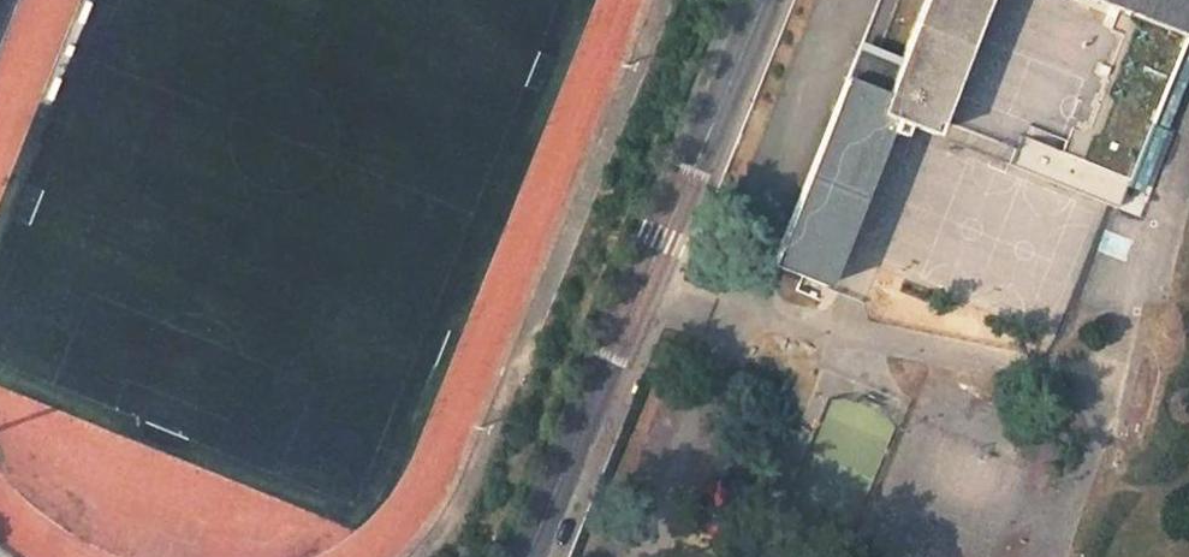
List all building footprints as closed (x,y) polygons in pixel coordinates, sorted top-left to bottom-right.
[(896,65),(874,56),(870,66),(853,59),(771,264),(823,286),(891,118),(1078,192),(1102,202),(1109,205),(1115,207),(1119,198),(1127,178),(1138,183),(1156,144),(1162,127),(1167,129),(1188,75),(1188,33),(1188,32),(1188,0),(924,0),(896,65)] [(857,49),(853,59),(870,66),(874,56),(857,49)] [(497,545),(468,556),(492,556),(497,545)]
